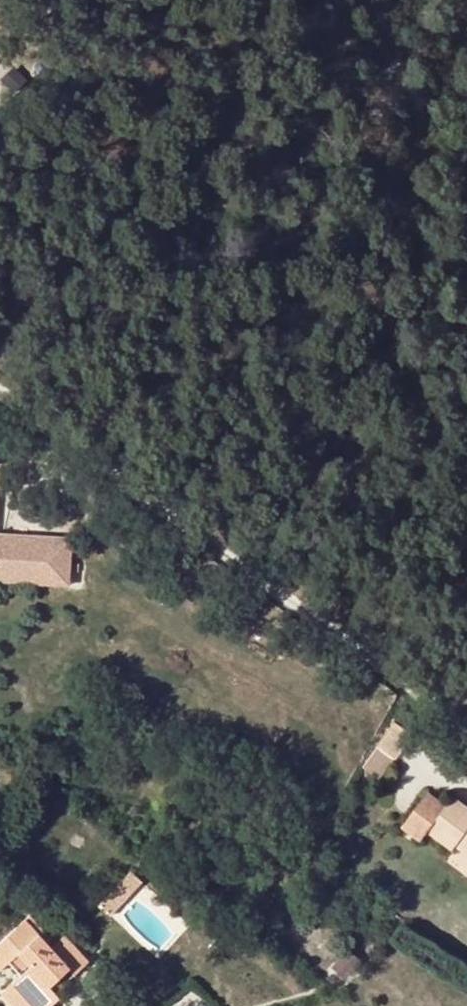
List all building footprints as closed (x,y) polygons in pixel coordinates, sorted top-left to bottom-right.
[(70,586),(72,536),(0,531),(0,582),(70,586)] [(326,667),(333,657),(323,649),(315,660),(326,667)] [(363,764),(382,778),(396,757),(412,734),(394,721),(377,744),(363,764)] [(453,796),(446,805),(428,791),(401,826),(420,840),(426,832),(451,849),(454,846),(458,841),(466,847),(466,807),(453,796)] [(458,841),(454,846),(466,856),(466,847),(458,841)] [(98,904),(110,915),(144,879),(133,868),(98,904)] [(57,998),(53,993),(47,986),(57,978),(68,967),(74,974),(88,960),(75,947),(67,938),(53,950),(24,918),(0,940),(0,955),(5,962),(18,974),(8,983),(29,1005),(48,1005),(57,998)] [(63,985),(57,978),(47,986),(53,993),(63,985)] [(0,990),(0,994),(11,1005),(29,1005),(8,983),(0,990)]
